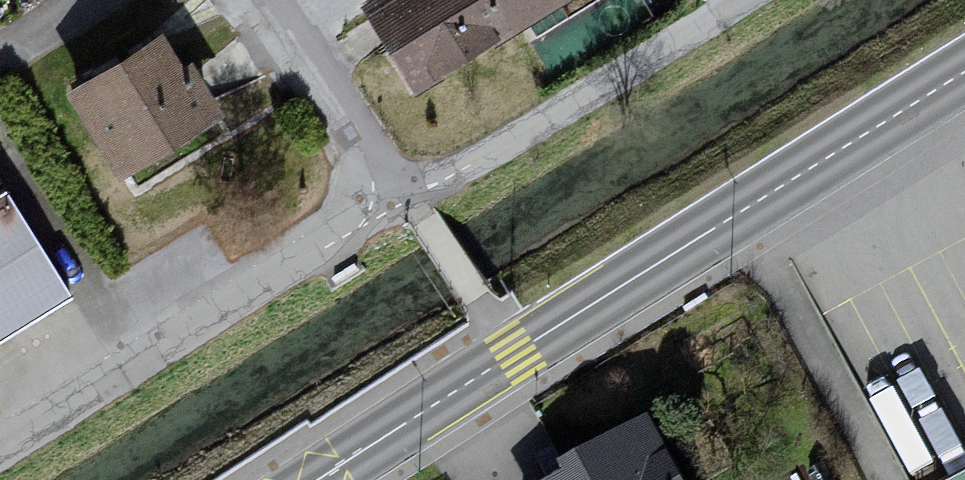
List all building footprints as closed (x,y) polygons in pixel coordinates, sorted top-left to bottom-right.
[(364,8),(417,99),(589,0),(378,0),(364,8)] [(163,47),(67,102),(124,184),(213,131),(163,47)] [(9,192),(0,177),(0,198),(9,192)] [(75,296),(9,192),(0,198),(0,343),(75,296)] [(573,479),(681,479),(653,428),(573,479)]
